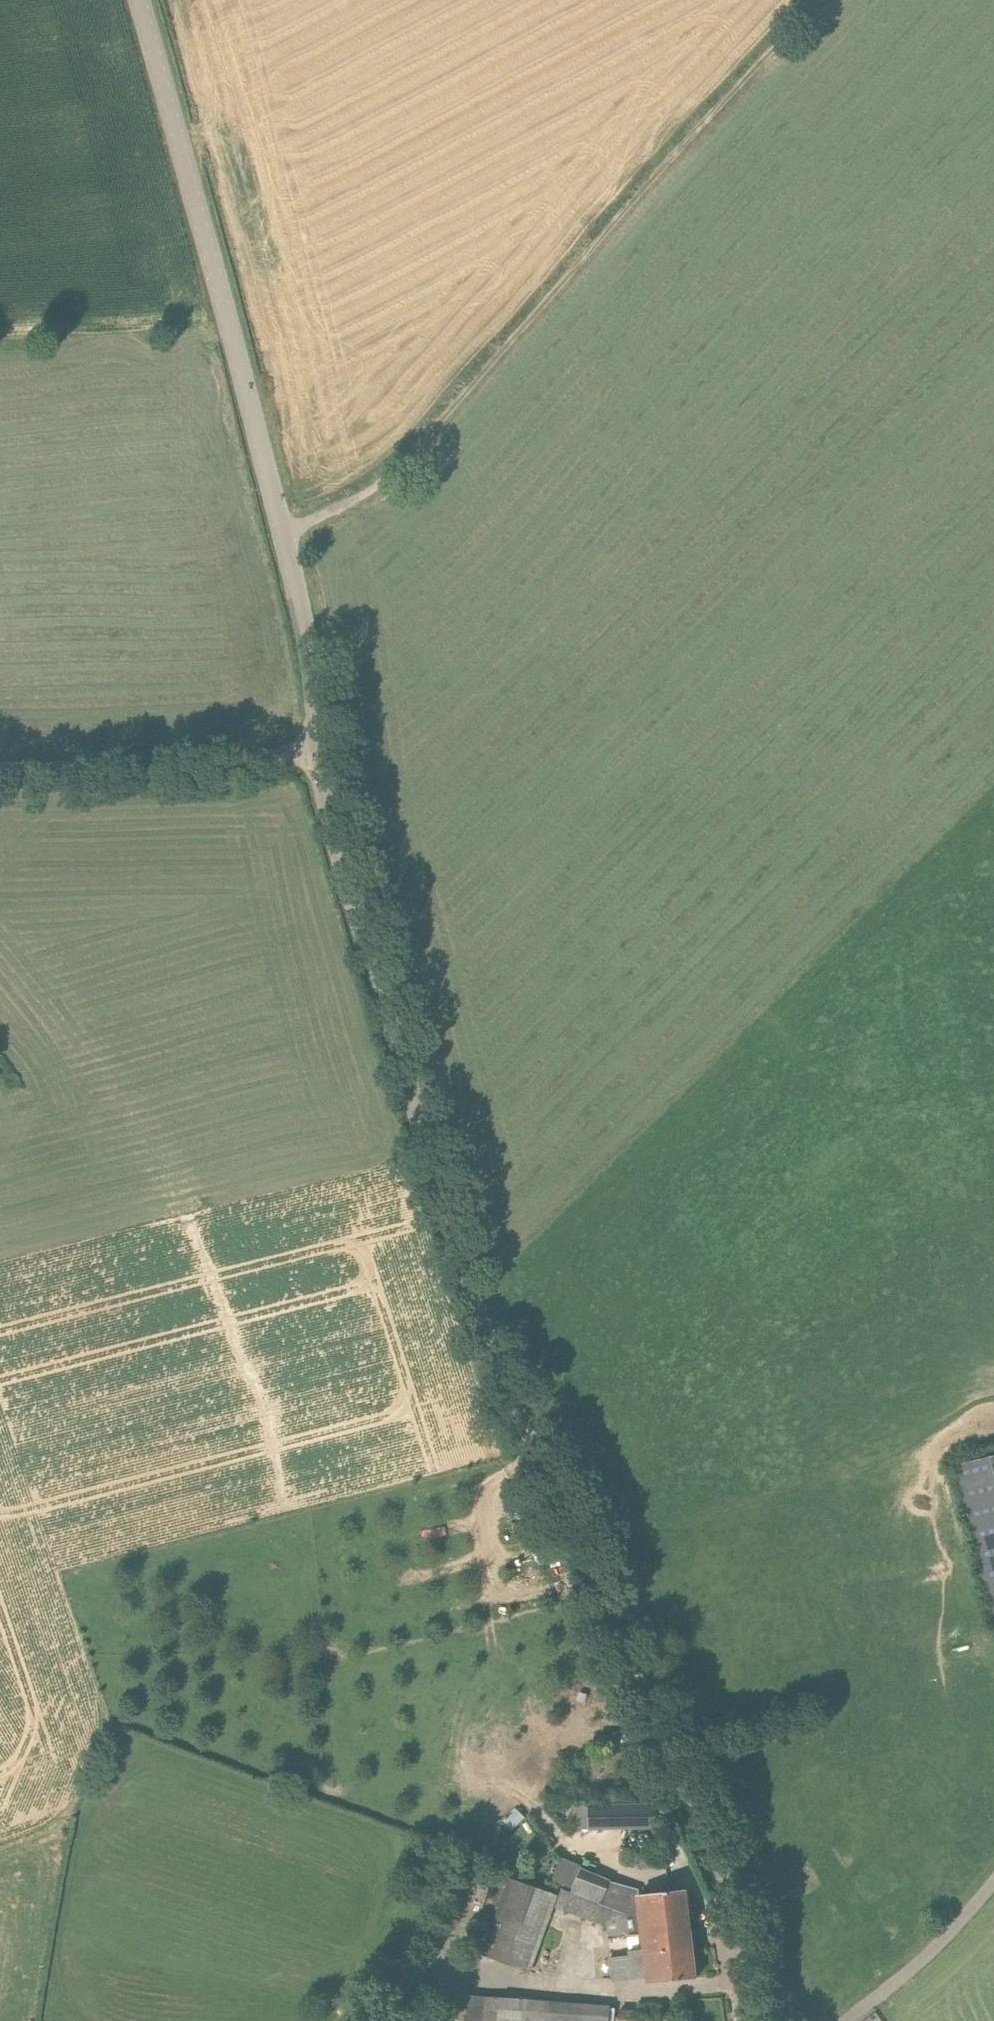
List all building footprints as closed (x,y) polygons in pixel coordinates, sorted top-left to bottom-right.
[(966,1514),(993,1625),(993,1455),(954,1465),(966,1514)] [(573,1769),(564,1773),(569,1785),(579,1780),(573,1769)] [(656,1804),(588,1805),(589,1829),(657,1828),(656,1804)] [(527,1816),(518,1808),(505,1822),(513,1831),(527,1816)] [(642,1933),(691,1929),(686,1889),(639,1894),(639,1889),(609,1880),(581,1868),(571,1891),(571,1893),(628,1914),(631,1936),(639,1935),(639,1934),(642,1934),(642,1933)] [(557,1894),(510,1877),(482,1955),(529,1972),(557,1894)] [(608,1939),(631,1936),(628,1914),(571,1893),(571,1891),(562,1889),(555,1907),(608,1926),(609,1937),(608,1938),(608,1939)] [(693,1948),(691,1929),(642,1933),(642,1934),(644,1948),(629,1950),(630,1955),(631,1964),(646,1962),(646,1953),(693,1948)] [(647,1975),(648,1983),(697,1977),(693,1948),(646,1953),(646,1962),(631,1964),(630,1955),(610,1957),(613,1979),(647,1975)] [(486,1997),(469,1996),(466,2020),(608,2020),(609,2006),(486,1997)] [(618,2020),(659,2020),(660,2004),(637,2002),(637,2011),(619,2010),(618,2020)]
